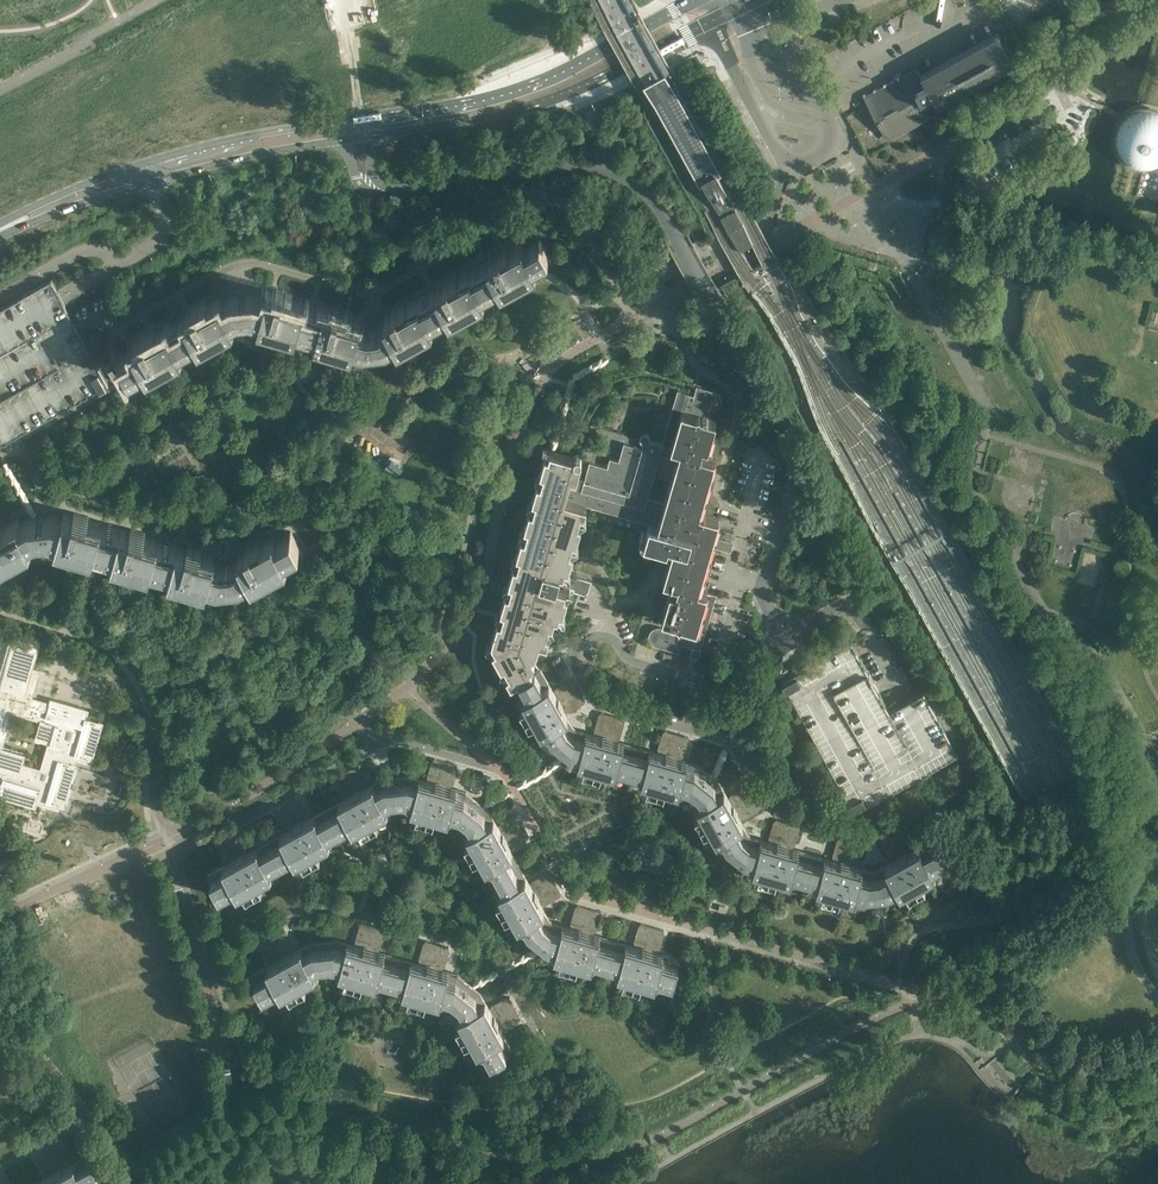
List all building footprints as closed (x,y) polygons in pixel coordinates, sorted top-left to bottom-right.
[(929,82),(926,76),(996,38),(1009,61),(946,95),(948,98),(1014,62),(997,33),(925,73),(921,75),(926,84),(929,82)] [(816,40),(814,35),(804,40),(807,45),(815,41),(816,40)] [(946,95),(1009,61),(996,38),(926,76),(929,82),(926,84),(925,85),(921,79),(917,71),(904,79),(906,81),(904,82),(902,79),(897,82),(899,85),(897,86),(894,80),(867,96),(876,112),(873,113),(879,125),(882,123),(891,139),(940,112),(936,105),(931,96),(932,95),(935,94),(940,103),(948,98),(946,95)] [(916,68),(902,75),(901,73),(893,78),(894,80),(897,86),(899,85),(897,82),(902,79),(904,82),(906,81),(904,79),(917,71),(916,68)] [(937,104),(940,103),(935,94),(932,95),(937,104)] [(871,111),(873,113),(876,112),(867,96),(864,97),(868,105),(871,111)] [(1157,111),(1155,110),(1154,110),(1152,109),(1150,109),(1147,109),(1144,109),(1142,109),(1141,109),(1138,109),(1135,110),(1133,111),(1130,113),(1127,114),(1126,115),(1125,116),(1124,117),(1123,119),(1121,120),(1121,121),(1120,122),(1119,124),(1118,125),(1117,127),(1117,129),(1116,131),(1116,132),(1115,133),(1115,135),(1115,137),(1115,139),(1115,141),(1115,143),(1115,144),(1116,147),(1117,149),(1118,151),(1118,152),(1119,154),(1120,156),(1122,158),(1124,160),(1125,161),(1127,163),(1129,164),(1132,166),(1135,167),(1136,167),(1138,168),(1140,168),(1143,169),(1145,169),(1148,168),(1151,168),(1153,168),(1156,167),(1157,166),(1157,112),(1157,111)] [(891,139),(882,123),(879,125),(888,141),(891,139)] [(742,218),(718,176),(715,177),(709,181),(703,184),(727,226),(719,231),(720,234),(723,238),(724,237),(730,247),(737,243),(741,249),(744,247),(753,242),(750,236),(751,235),(752,237),(752,238),(752,237),(757,235),(759,234),(759,233),(748,215),(742,218)] [(492,291),(551,258),(539,238),(525,246),(521,240),(509,247),(508,245),(494,252),(496,255),(478,265),(492,291)] [(441,319),(492,291),(478,265),(457,276),(456,273),(441,282),(442,284),(427,293),(441,319)] [(85,340),(62,296),(52,280),(0,309),(0,444),(99,389),(100,391),(107,387),(106,385),(109,384),(85,340)] [(191,347),(242,319),(248,318),(294,331),(303,303),(290,299),(291,296),(276,292),(276,295),(266,292),(264,298),(255,295),(232,298),(231,298),(223,303),(220,297),(207,304),(206,302),(192,309),(194,311),(177,321),(191,347)] [(390,348),(441,319),(427,293),(406,304),(405,302),(391,309),(392,312),(383,317),(387,322),(378,327),(368,328),(359,326),(361,319),(347,315),(348,313),(333,308),(332,311),(303,303),(294,331),(361,351),(390,348)] [(133,379),(191,347),(177,321),(156,333),(154,330),(141,338),(142,340),(133,345),(136,351),(121,359),(133,379)] [(558,617),(560,612),(563,613),(570,588),(575,589),(577,580),(567,577),(567,574),(564,573),(565,568),(569,569),(574,552),(570,551),(573,541),(577,542),(582,525),(578,524),(581,514),(584,515),(587,506),(649,524),(644,541),(662,547),(667,548),(669,544),(674,545),(663,581),(678,585),(676,593),(670,591),(662,619),(670,622),(670,626),(673,626),(676,623),(677,624),(676,627),(671,630),(661,628),(657,627),(653,629),(650,632),(649,633),(649,634),(649,636),(649,637),(649,639),(649,640),(650,641),(650,642),(651,643),(652,644),(653,645),(654,646),(655,646),(679,653),(681,644),(693,647),(690,656),(691,656),(690,659),(695,661),(696,658),(698,658),(700,653),(702,654),(703,650),(701,650),(716,595),(698,590),(711,546),(716,548),(718,538),(714,537),(719,519),(700,513),(715,459),(712,458),(712,456),(712,454),(707,453),(706,454),(705,456),(700,455),(702,447),(708,449),(716,421),(708,418),(707,417),(705,416),(703,417),(701,416),(703,409),(709,410),(713,410),(714,410),(717,409),(718,408),(720,406),(721,405),(722,402),(722,401),(721,398),(721,397),(719,394),(718,394),(715,392),(715,391),(697,386),(694,395),(678,391),(662,444),(649,440),(650,438),(648,435),(644,434),(641,436),(640,440),(642,443),(643,443),(642,448),(624,443),(619,461),(610,458),(607,467),(590,462),(584,480),(577,478),(582,459),(581,459),(582,457),(581,455),(577,454),(575,455),(575,457),(547,449),(495,628),(492,641),(496,648),(493,650),(501,666),(505,664),(507,669),(504,670),(511,684),(514,682),(522,698),(517,701),(536,736),(541,733),(546,741),(558,750),(568,758),(577,761),(575,767),(614,778),(615,772),(630,776),(639,747),(618,741),(594,734),(577,729),(573,726),(565,712),(554,691),(541,668),(539,669),(534,659),(532,656),(536,653),(540,642),(547,644),(555,616),(558,617)] [(111,526),(88,519),(89,517),(74,512),(73,515),(63,512),(62,518),(53,516),(29,518),(20,523),(17,517),(0,527),(0,561),(40,539),(46,538),(103,555),(111,526)] [(160,571),(169,542),(145,536),(145,533),(131,529),(130,531),(111,526),(103,555),(160,571)] [(244,584),(302,552),(291,531),(276,540),(273,534),(260,541),(259,539),(245,546),(247,548),(238,553),(241,559),(233,564),(222,565),(213,562),(215,556),(201,552),(202,549),(187,545),(187,548),(169,542),(160,571),(216,588),(244,584)] [(73,763),(75,755),(89,759),(93,757),(102,725),(100,721),(86,717),(88,713),(85,709),(54,700),(50,702),(49,707),(32,702),(41,670),(33,667),(40,641),(0,630),(0,789),(0,790),(0,794),(1,796),(33,805),(37,803),(38,798),(61,805),(65,803),(75,767),(73,763)] [(958,754),(924,692),(906,702),(889,711),(873,682),(869,673),(868,673),(851,642),(782,681),(784,683),(782,684),(786,691),(788,690),(849,802),(847,803),(851,810),(853,809),(854,811),(958,754)] [(585,701),(574,680),(570,680),(556,688),(554,691),(565,712),(569,712),(583,704),(585,701)] [(620,738),(625,722),(624,719),(601,712),(598,715),(594,730),(594,734),(618,741),(620,738)] [(748,833),(740,819),(744,819),(758,811),(760,808),(749,787),(745,787),(731,795),(728,798),(719,782),(716,779),(697,764),(681,759),(684,756),(688,741),(688,737),(665,730),(662,733),(658,749),(658,752),(639,747),(630,776),(641,779),(639,786),(677,797),(679,790),(688,793),(692,796),(695,801),(697,805),(691,808),(711,843),(716,839),(721,848),(737,861),(742,865),(752,868),(750,874),(788,885),(790,879),(806,884),(815,854),(793,848),(795,845),(800,829),(799,826),(776,819),(773,822),(769,837),(770,841),(752,836),(748,833)] [(520,867),(510,847),(513,847),(528,839),(530,836),(518,815),(514,815),(500,823),(498,826),(489,810),(466,792),(451,787),(454,784),(458,769),(457,765),(434,758),(432,761),(427,777),(428,780),(410,775),(381,778),(367,786),(367,782),(359,768),(356,766),(335,777),(335,781),(343,795),(346,798),(329,807),(333,814),(344,834),(353,829),(356,835),(384,819),(391,816),(388,810),(396,805),(401,805),(410,807),(409,814),(447,825),(449,818),(458,821),(462,824),(466,833),(461,836),(480,871),(486,868),(493,881),(520,867)] [(344,834),(333,814),(329,807),(309,818),(309,814),(301,800),(298,798),(277,809),(277,813),(285,827),(288,830),(271,839),(275,846),(286,866),(295,861),(298,867),(333,848),(330,842),(344,834)] [(902,898),(931,882),(937,879),(934,873),(949,865),(934,838),(918,847),(914,849),(913,845),(906,831),(902,829),(881,841),(882,844),(889,859),(893,861),(876,870),(871,871),(856,866),(859,863),(863,848),(862,844),(840,837),(837,840),(832,856),(833,859),(815,854),(806,884),(816,886),(814,892),(852,904),(854,897),(863,900),(878,898),(890,897),(899,892),(902,898)] [(286,866),(275,846),(271,839),(251,850),(251,846),(243,832),(240,830),(219,841),(219,845),(227,859),(230,862),(223,866),(207,874),(222,901),(237,893),(240,899),(275,879),(272,874),(286,866)] [(607,970),(616,940),(608,939),(594,934),(597,931),(601,915),(600,912),(578,905),(575,908),(570,923),(571,927),(560,924),(553,922),(549,919),(542,905),(545,905),(559,897),(562,894),(550,873),(546,873),(532,881),(530,884),(520,867),(493,881),(499,891),(493,894),(512,929),(518,925),(522,933),(544,951),(545,951),(554,954),(552,960),(590,971),(592,965),(607,970)] [(392,987),(401,957),(379,951),(381,948),(386,933),(385,929),(362,922),(360,925),(355,941),(356,945),(338,939),(324,941),(309,943),(295,950),(295,946),(287,932),(284,930),(263,942),(263,946),(271,960),(274,962),(251,975),(266,1002),(281,993),(284,999),(319,980),(316,974),(324,970),(327,969),(329,969),(338,971),(337,978),(367,986),(375,989),(377,982),(392,987)] [(673,984),(680,959),(663,954),(657,952),(660,949),(665,934),(664,930),(641,923),(638,926),(634,942),(635,946),(616,940),(607,970),(617,972),(615,979),(653,990),(655,984),(669,988),(667,994),(679,997),(682,987),(673,984)] [(489,1008),(480,992),(477,989),(458,974),(442,969),(445,966),(449,951),(449,947),(426,941),(423,943),(419,959),(419,963),(401,957),(392,987),(402,990),(400,996),(438,1007),(440,1001),(450,1003),(453,1006),(454,1008),(458,1015),(452,1018),(461,1034),(472,1053),(477,1050),(486,1065),(512,1050),(504,1034),(501,1029),(505,1029),(519,1021),(521,1018),(510,997),(506,997),(492,1005),(489,1008)] [(8,1077),(0,1082),(0,1089),(2,1092),(13,1087),(8,1077)] [(89,1154),(73,1162),(69,1165),(69,1161),(61,1147),(57,1144),(37,1156),(37,1160),(44,1174),(48,1176),(34,1183),(97,1183),(104,1180),(89,1154)]
